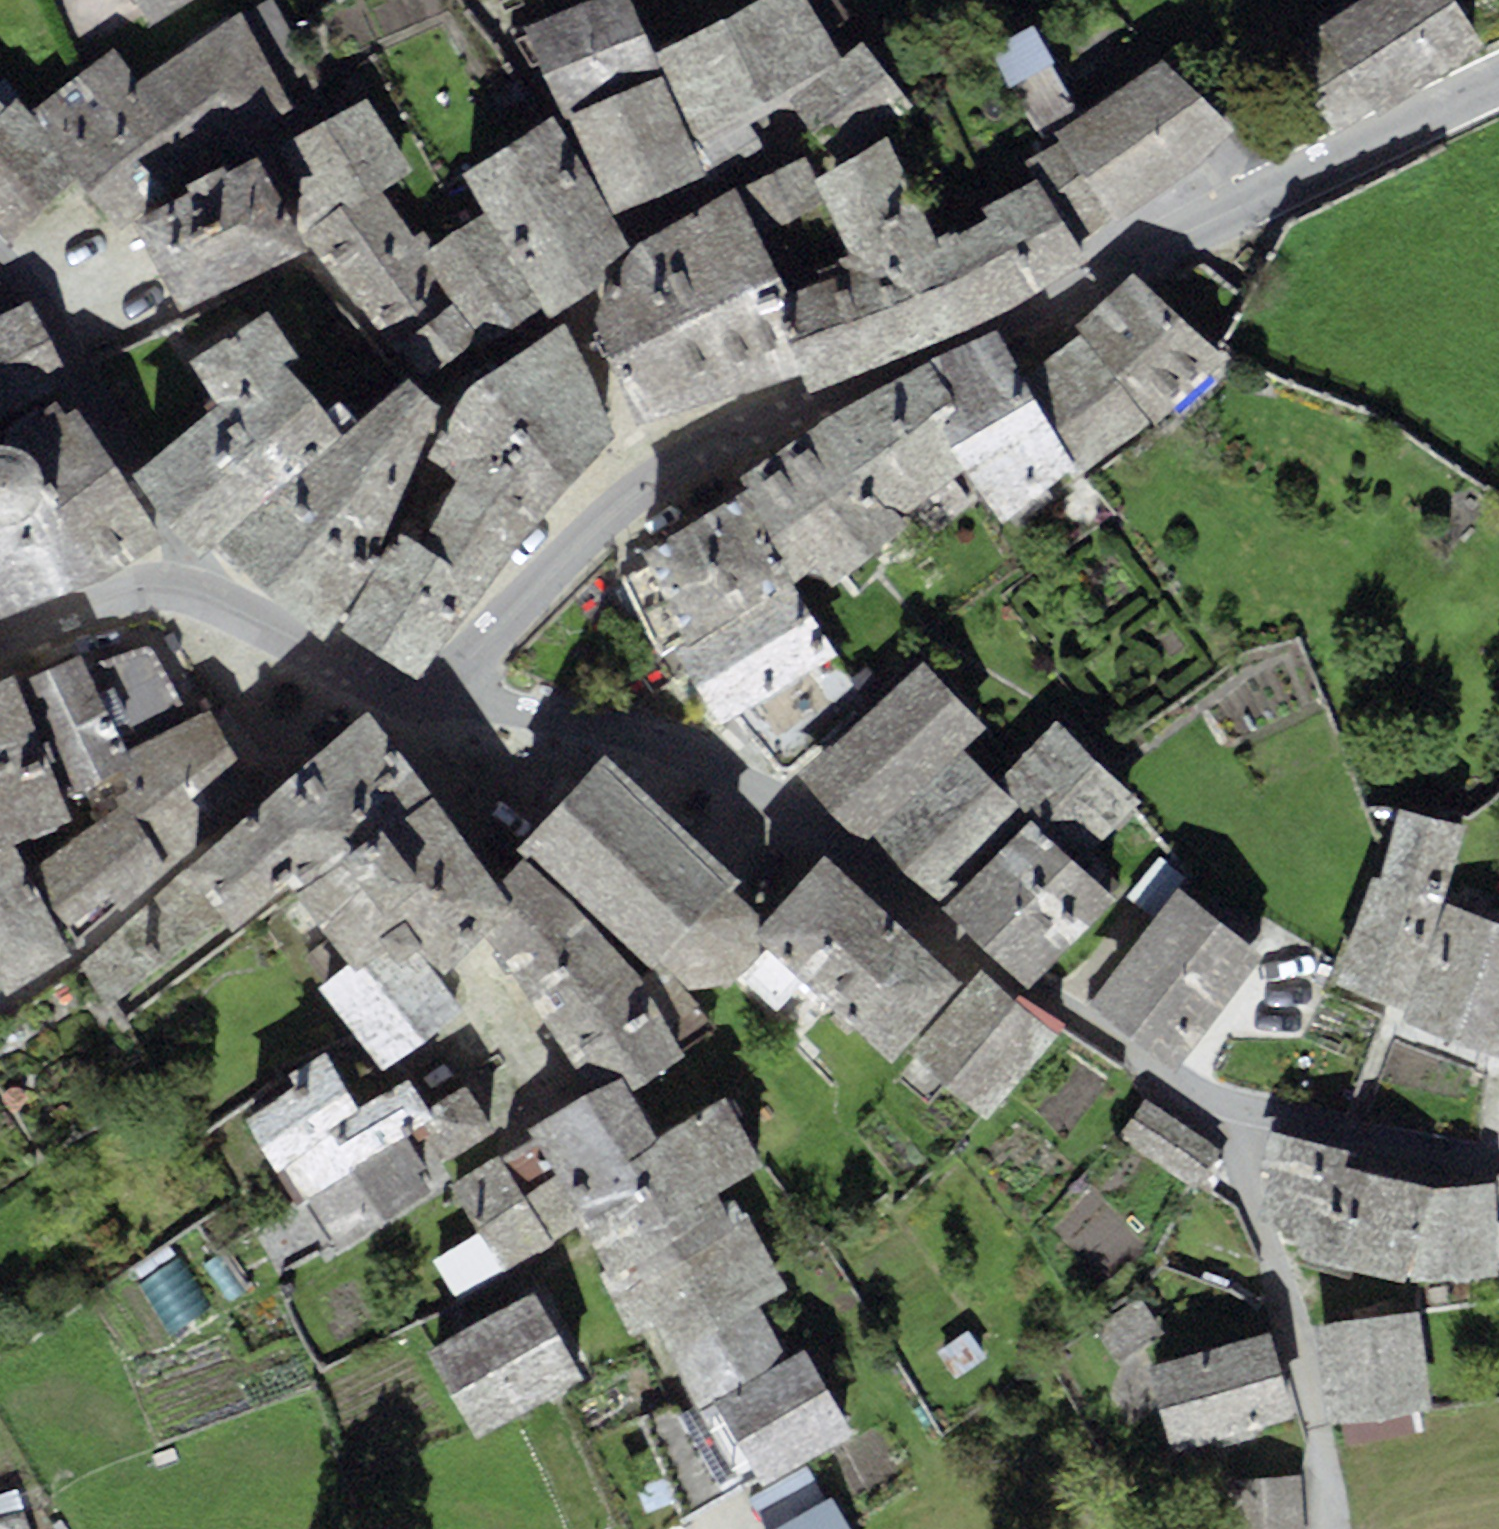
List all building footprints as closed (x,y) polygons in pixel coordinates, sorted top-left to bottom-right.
[(147,27),(193,0),(132,0),(147,27)] [(571,117),(613,214),(703,177),(692,150),(653,55),(630,0),(584,0),(522,23),(552,103),(571,117)] [(653,55),(692,150),(785,92),(839,58),(805,0),(758,0),(653,55)] [(1378,113),(1485,50),(1456,0),(1368,0),(1321,26),(1378,113)] [(243,11),(134,84),(192,172),(293,111),(243,11)] [(1053,61),(1033,26),(989,51),(1009,86),(1049,64),(1053,61)] [(863,42),(839,58),(785,92),(839,160),(908,104),(863,42)] [(114,53),(33,109),(76,174),(113,230),(192,172),(134,84),(114,53)] [(1119,224),(1236,129),(1161,56),(1081,117),(1055,136),(1110,216),(1119,224)] [(1081,117),(1049,64),(1009,86),(1041,145),(1055,136),(1081,117)] [(372,97),(307,130),(347,207),(384,188),(411,173),(372,97)] [(7,242),(76,174),(33,109),(16,99),(2,111),(0,108),(0,236),(7,242)] [(554,114),(462,172),(486,220),(541,308),(550,314),(590,296),(628,249),(554,114)] [(927,233),(885,138),(815,177),(825,198),(846,246),(792,272),(802,295),(770,308),(803,382),(806,393),(969,329),(927,233)] [(135,224),(181,311),(311,257),(303,243),(255,155),(201,180),(135,224)] [(806,159),(737,192),(756,232),(825,198),(815,177),(806,159)] [(1040,181),(927,233),(969,329),(1032,297),(1087,264),(1040,181)] [(352,222),(303,243),(311,257),(357,302),(432,248),(424,234),(413,239),(384,188),(347,207),(352,222)] [(599,336),(635,423),(803,382),(770,308),(766,298),(784,289),(756,232),(737,192),(628,249),(590,296),(591,306),(599,336)] [(432,248),(357,302),(394,353),(400,346),(422,372),(474,336),(485,345),(541,308),(486,220),(432,248)] [(1228,367),(1139,279),(1070,322),(1083,338),(1025,376),(1073,465),(1078,472),(1156,424),(1228,367)] [(30,302),(0,316),(0,415),(66,382),(30,302)] [(268,309),(189,361),(220,406),(135,474),(199,556),(210,547),(342,437),(284,363),(298,354),(268,309)] [(614,440),(564,326),(486,377),(570,483),(614,440)] [(993,331),(929,362),(958,411),(938,427),(966,470),(1001,522),(1073,465),(1025,376),(993,331)] [(929,362),(824,416),(894,519),(966,470),(938,427),(958,411),(929,362)] [(570,483),(486,377),(455,418),(433,462),(458,480),(420,546),(442,559),(486,586),(570,483)] [(438,406),(403,379),(342,437),(210,547),(242,584),(323,638),(329,629),(373,554),(438,406)] [(76,409),(65,414),(54,402),(7,446),(0,446),(0,618),(78,588),(161,543),(76,409)] [(908,528),(894,519),(824,416),(734,481),(742,495),(791,584),(811,565),(830,587),(908,528)] [(791,584),(742,495),(614,567),(667,655),(675,651),(791,584)] [(420,546),(400,534),(383,561),(340,634),(380,654),(442,559),(420,546)] [(383,561),(373,554),(329,629),(340,634),(383,561)] [(486,586),(442,559),(380,654),(419,676),(486,586)] [(830,653),(791,584),(675,651),(717,728),(737,714),(830,653)] [(83,654),(13,685),(56,793),(128,759),(124,747),(189,724),(155,649),(89,668),(83,654)] [(867,708),(830,653),(737,714),(781,776),(795,766),(867,708)] [(867,708),(795,766),(861,844),(873,832),(963,749),(985,729),(917,660),(867,708)] [(9,677),(0,682),(0,849),(11,843),(68,823),(56,793),(13,685),(9,677)] [(173,879),(79,963),(104,1009),(283,877),(418,776),(369,710),(173,879)] [(208,711),(189,724),(124,747),(128,759),(139,779),(104,796),(115,807),(31,863),(68,928),(89,916),(93,926),(113,908),(124,916),(245,798),(248,774),(208,711)] [(963,749),(873,832),(1030,988),(1118,901),(1079,867),(1138,804),(1059,724),(995,783),(963,749)] [(742,883),(604,755),(518,846),(654,970),(663,961),(691,989),(732,984),(759,955),(759,942),(757,927),(756,915),(731,894),(742,883)] [(459,831),(418,776),(283,877),(344,950),(473,849),(459,831)] [(1465,829),(1393,806),(1335,985),(1407,1008),(1465,829)] [(0,997),(72,958),(11,843),(0,849),(0,996),(0,997)] [(497,881),(473,849),(344,950),(352,961),(319,990),(383,1075),(464,1005),(440,972),(475,939),(513,904),(497,881)] [(959,984),(823,856),(757,927),(759,942),(891,1059),(959,984)] [(571,904),(520,863),(497,881),(513,904),(475,939),(543,1021),(627,969),(571,904)] [(1263,955),(1176,888),(1085,1004),(1173,1071),(1263,955)] [(1451,905),(1410,1022),(1498,1057),(1498,924),(1451,905)] [(627,969),(543,1021),(590,1095),(621,1076),(631,1091),(683,1059),(627,969)] [(1060,1038),(984,975),(913,1060),(989,1123),(1060,1038)] [(295,1088),(245,1118),(278,1174),(358,1110),(326,1054),(287,1075),(295,1088)] [(631,1091),(621,1076),(590,1095),(530,1132),(556,1176),(563,1188),(658,1137),(631,1091)] [(411,1081),(358,1110),(278,1174),(304,1213),(254,1240),(279,1278),(320,1252),(327,1262),(425,1200),(410,1173),(425,1168),(405,1134),(431,1119),(427,1110),(411,1081)] [(467,1087),(427,1110),(431,1119),(405,1134),(425,1168),(491,1130),(467,1087)] [(729,1099),(658,1137),(563,1188),(584,1223),(606,1266),(593,1273),(629,1339),(651,1327),(696,1407),(786,1357),(759,1306),(785,1289),(750,1225),(736,1232),(715,1194),(765,1167),(729,1099)] [(1222,1149),(1148,1101),(1121,1143),(1195,1191),(1199,1185),(1217,1158),(1222,1149)] [(1345,1152),(1267,1132),(1258,1182),(1286,1254),(1312,1260),(1341,1165),(1345,1152)] [(525,1194),(502,1153),(451,1181),(480,1235),(435,1259),(458,1300),(554,1247),(552,1242),(525,1194)] [(1230,1167),(1217,1158),(1199,1185),(1212,1194),(1230,1167)] [(1432,1190),(1341,1165),(1312,1260),(1411,1281),(1432,1190)] [(552,1242),(584,1223),(563,1188),(556,1176),(525,1194),(552,1242)] [(1494,1185),(1432,1190),(1411,1281),(1498,1276),(1494,1185)] [(424,1353),(475,1441),(586,1377),(535,1289),(424,1353)] [(1420,1312),(1313,1326),(1326,1428),(1346,1426),(1418,1416),(1434,1414),(1420,1312)] [(1168,1452),(1293,1418),(1269,1332),(1144,1367),(1168,1452)] [(802,1348),(786,1357),(696,1407),(745,1496),(804,1464),(852,1438),(802,1348)] [(1421,1432),(1418,1416),(1346,1426),(1348,1442),(1421,1432)] [(804,1464),(745,1496),(764,1528),(778,1528),(825,1503),(804,1464)] [(1300,1475),(1227,1480),(1230,1528),(1304,1528),(1300,1475)] [(825,1503),(778,1528),(851,1528),(834,1498),(825,1503)]
